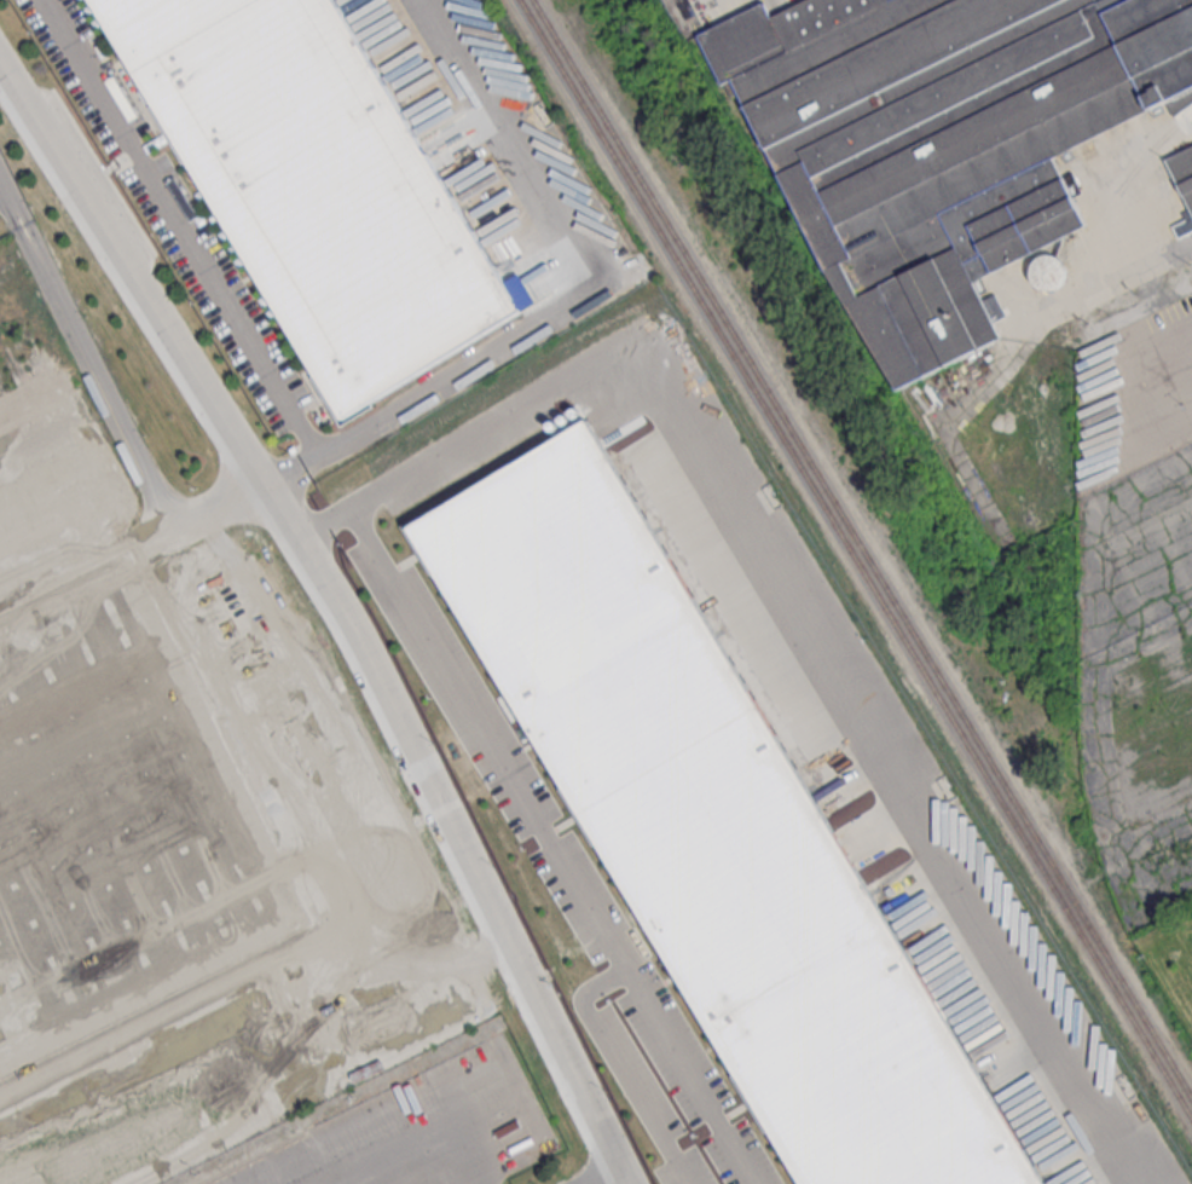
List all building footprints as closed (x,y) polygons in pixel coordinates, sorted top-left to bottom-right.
[(342,418),(91,0),(336,0),(522,310),(342,418)] [(719,83),(729,79),(821,266),(895,389),(1005,339),(996,323),(1009,317),(995,289),(982,295),(974,282),(1087,225),(1054,157),(1164,102),(1181,135),(1191,130),(1191,0),(802,0),(768,17),(760,2),(695,35),(719,83)] [(1162,157),(1187,208),(1179,213),(1181,219),(1169,225),(1176,239),(1191,231),(1191,142),(1162,157)] [(1026,268),(1047,294),(1070,275),(1049,249),(1026,268)] [(803,1183),(1050,1183),(589,418),(407,527),(803,1183)]
